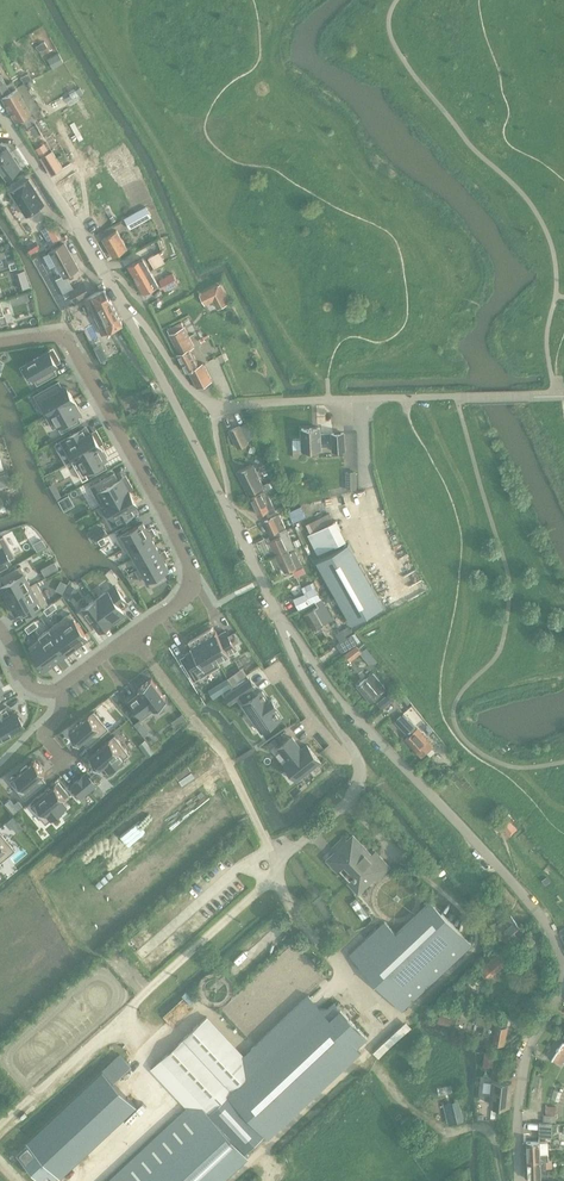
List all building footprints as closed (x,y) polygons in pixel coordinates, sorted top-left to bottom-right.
[(37,45),(43,56),(50,52),(43,41),(37,45)] [(59,53),(53,57),(58,65),(64,62),(59,53)] [(1,97),(16,89),(13,84),(7,87),(0,75),(0,98),(1,97)] [(70,95),(66,97),(67,101),(72,98),(73,99),(84,93),(80,87),(70,93),(70,95)] [(16,89),(1,97),(15,121),(30,112),(16,89)] [(47,147),(39,152),(42,157),(50,152),(47,147)] [(0,152),(0,167),(7,177),(21,167),(7,148),(0,152)] [(52,151),(42,157),(52,174),(62,167),(52,151)] [(32,184),(14,195),(29,219),(47,208),(44,203),(32,184)] [(136,212),(125,219),(130,229),(152,216),(146,207),(136,212)] [(50,225),(42,229),(51,245),(59,240),(50,225)] [(103,239),(113,256),(127,248),(117,230),(103,239)] [(64,275),(72,271),(78,268),(64,243),(51,251),(64,275)] [(165,262),(159,253),(159,252),(148,258),(154,268),(165,262)] [(128,266),(136,280),(151,271),(143,257),(128,266)] [(151,271),(136,280),(144,294),(159,285),(151,271)] [(172,273),(160,280),(165,290),(178,283),(172,273)] [(229,302),(220,283),(208,290),(200,294),(205,304),(213,299),(218,308),(229,302)] [(82,288),(81,285),(70,291),(72,294),(76,302),(91,294),(86,285),(82,288)] [(105,289),(85,299),(103,335),(123,325),(105,289)] [(27,292),(10,297),(12,305),(30,299),(27,292)] [(72,294),(66,297),(70,305),(76,302),(72,294)] [(182,323),(167,330),(180,353),(177,355),(186,372),(189,371),(198,387),(198,388),(212,380),(203,363),(199,365),(190,349),(194,346),(182,323)] [(49,351),(26,363),(38,384),(57,373),(53,366),(57,364),(49,351)] [(59,382),(35,395),(46,415),(74,399),(67,386),(62,389),(59,382)] [(74,399),(46,415),(53,428),(58,425),(62,432),(81,421),(77,414),(81,412),(74,399)] [(248,443),(240,425),(229,431),(237,448),(248,443)] [(84,427),(61,441),(72,461),(100,445),(92,432),(88,434),(84,427)] [(320,428),(313,428),(302,429),(302,438),(292,439),(293,450),(303,449),(303,450),(321,448),(321,446),(332,446),(333,451),(345,450),(344,433),(332,434),(320,434),(320,428)] [(100,445),(72,461),(83,480),(107,467),(103,460),(107,458),(100,445)] [(248,493),(251,497),(265,491),(263,486),(264,486),(253,464),(237,472),(247,494),(248,493)] [(356,472),(346,472),(347,489),(356,489),(356,472)] [(90,486),(102,506),(107,503),(129,490),(122,477),(118,480),(114,473),(90,486)] [(137,503),(129,490),(107,503),(118,523),(136,512),(133,506),(137,503)] [(266,490),(265,491),(251,497),(250,498),(258,515),(268,510),(270,513),(275,511),(266,490)] [(59,491),(52,496),(54,500),(61,496),(59,491)] [(280,515),(265,521),(271,534),(286,527),(280,515)] [(124,548),(149,534),(148,531),(143,522),(117,536),(124,548)] [(149,534),(124,548),(124,549),(129,546),(135,557),(156,545),(151,537),(156,534),(154,531),(152,528),(148,531),(149,534)] [(277,555),(277,556),(288,550),(288,551),(295,548),(286,529),(269,537),(277,555)] [(0,539),(0,565),(14,557),(3,537),(0,539)] [(98,540),(101,545),(107,542),(104,537),(98,540)] [(348,543),(317,560),(352,622),(383,605),(348,543)] [(164,559),(168,557),(167,554),(165,551),(160,553),(156,545),(135,557),(141,567),(136,570),(136,571),(162,556),(164,559)] [(288,550),(277,556),(285,573),(294,568),(295,570),(303,566),(295,550),(289,552),(288,551),(288,550)] [(162,556),(136,571),(143,582),(148,580),(152,586),(167,578),(163,571),(169,568),(164,559),(162,556)] [(55,562),(51,564),(54,571),(59,568),(55,562)] [(31,586),(24,573),(20,566),(2,576),(5,583),(1,585),(8,598),(31,586)] [(47,603),(36,583),(31,586),(8,598),(16,611),(20,609),(24,616),(47,603)] [(314,601),(321,598),(313,583),(302,588),(305,593),(294,599),(299,609),(314,601)] [(112,620),(124,611),(121,607),(128,602),(115,585),(97,598),(112,620)] [(329,593),(322,597),(326,603),(333,600),(329,593)] [(78,612),(91,629),(97,625),(100,628),(112,620),(97,598),(78,612)] [(321,598),(314,601),(318,606),(304,614),(313,631),(333,619),(321,598)] [(54,603),(49,606),(52,611),(57,608),(54,603)] [(44,610),(47,615),(52,611),(49,606),(44,610)] [(60,621),(77,645),(88,637),(70,613),(60,621)] [(35,621),(30,624),(34,629),(39,626),(35,621)] [(77,645),(60,621),(49,629),(67,653),(77,645)] [(30,624),(25,628),(29,633),(34,629),(30,624)] [(353,634),(349,627),(336,634),(341,642),(337,645),(342,653),(357,643),(352,635),(353,634)] [(39,636),(56,660),(67,653),(49,629),(39,636)] [(216,630),(204,638),(217,660),(237,649),(226,630),(219,634),(216,630)] [(39,636),(38,637),(40,639),(30,647),(33,651),(31,653),(36,659),(38,657),(46,668),(56,660),(39,636)] [(193,650),(187,654),(201,677),(220,665),(217,660),(204,638),(191,645),(193,650)] [(362,643),(357,647),(361,652),(366,648),(362,643)] [(354,650),(346,655),(351,662),(359,656),(354,650)] [(366,679),(357,686),(371,703),(380,696),(382,694),(380,693),(385,688),(373,673),(366,679)] [(233,675),(228,678),(232,685),(237,681),(233,675)] [(142,692),(130,701),(143,718),(167,699),(151,678),(139,688),(142,692)] [(227,678),(220,682),(225,690),(231,685),(227,678)] [(250,678),(233,690),(239,698),(239,697),(253,688),(255,686),(250,678)] [(253,688),(239,697),(243,703),(242,704),(261,731),(281,717),(274,708),(277,706),(272,698),(269,700),(262,690),(257,693),(253,688)] [(404,693),(398,698),(405,706),(411,702),(404,693)] [(382,709),(393,701),(388,695),(377,703),(382,709)] [(7,706),(0,710),(0,737),(22,725),(15,711),(11,713),(7,706)] [(94,711),(69,732),(79,744),(83,741),(88,747),(109,729),(94,711)] [(416,726),(403,714),(395,722),(408,735),(416,726)] [(139,720),(134,725),(138,730),(144,725),(139,720)] [(417,729),(405,740),(422,758),(434,747),(417,729)] [(115,736),(90,757),(100,768),(104,765),(109,771),(129,754),(115,736)] [(275,737),(268,743),(272,749),(280,743),(275,737)] [(292,737),(278,748),(288,760),(284,763),(297,780),(321,761),(307,745),(302,749),(292,737)] [(22,771),(11,781),(26,799),(46,781),(41,775),(45,772),(35,760),(28,766),(27,765),(21,770),(22,771)] [(87,773),(79,779),(89,790),(96,784),(87,773)] [(79,779),(72,785),(82,796),(89,790),(79,779)] [(56,785),(31,806),(46,823),(67,806),(62,800),(66,797),(56,785)] [(19,800),(14,804),(19,810),(23,806),(19,800)] [(13,816),(7,822),(17,833),(23,828),(13,816)] [(509,820),(502,826),(510,835),(517,828),(509,820)] [(15,850),(0,832),(0,862),(15,850)] [(377,880),(390,868),(379,856),(376,859),(353,835),(346,842),(343,839),(333,848),(336,852),(327,860),(337,870),(344,864),(356,876),(349,882),(359,893),(375,877),(377,880)] [(402,1010),(472,944),(431,901),(396,933),(385,921),(350,954),(402,1010)] [(522,930),(511,917),(503,923),(502,921),(498,924),(499,925),(498,926),(498,927),(497,928),(509,942),(509,941),(514,947),(516,948),(518,949),(520,950),(522,949),(524,948),(526,946),(527,944),(527,942),(527,940),(525,938),(521,932),(522,930)] [(498,954),(486,964),(495,974),(507,964),(498,954)] [(468,983),(459,993),(470,1001),(478,991),(468,983)] [(269,1137),(276,1131),(361,1051),(360,1050),(357,1047),(368,1037),(342,1010),(344,1008),(339,1002),(337,1004),(335,1002),(328,1008),(321,1008),(309,995),(243,1056),(241,1058),(205,1019),(207,1017),(162,1058),(204,1103),(215,1115),(213,1117),(203,1126),(187,1109),(164,1131),(110,1180),(222,1180),(249,1156),(245,1152),(265,1134),(269,1137)] [(442,1008),(438,1023),(450,1026),(454,1011),(442,1008)] [(500,1021),(478,1017),(477,1024),(485,1026),(483,1035),(490,1036),(489,1043),(504,1046),(508,1028),(506,1028),(508,1021),(502,1019),(500,1026),(499,1026),(500,1021)] [(559,1035),(547,1054),(561,1064),(563,1060),(563,1037),(560,1034),(559,1035)] [(485,1052),(483,1066),(493,1067),(495,1053),(485,1052)] [(57,1176),(59,1178),(109,1131),(136,1105),(103,1070),(39,1131),(26,1143),(28,1145),(18,1154),(44,1180),(52,1180),(57,1176)] [(536,1075),(533,1087),(539,1088),(541,1077),(536,1075)] [(512,1082),(494,1080),(493,1080),(490,1104),(510,1106),(512,1082)] [(458,1103),(447,1105),(452,1123),(463,1120),(458,1103)] [(543,1114),(543,1122),(555,1122),(556,1115),(555,1115),(556,1106),(546,1106),(546,1114),(543,1114)] [(539,1123),(539,1131),(539,1135),(552,1136),(552,1123),(539,1123)] [(527,1141),(527,1160),(545,1159),(548,1159),(548,1150),(543,1150),(542,1143),(540,1143),(540,1141),(527,1141)] [(545,1159),(527,1160),(528,1179),(541,1178),(541,1168),(546,1168),(545,1159)]
